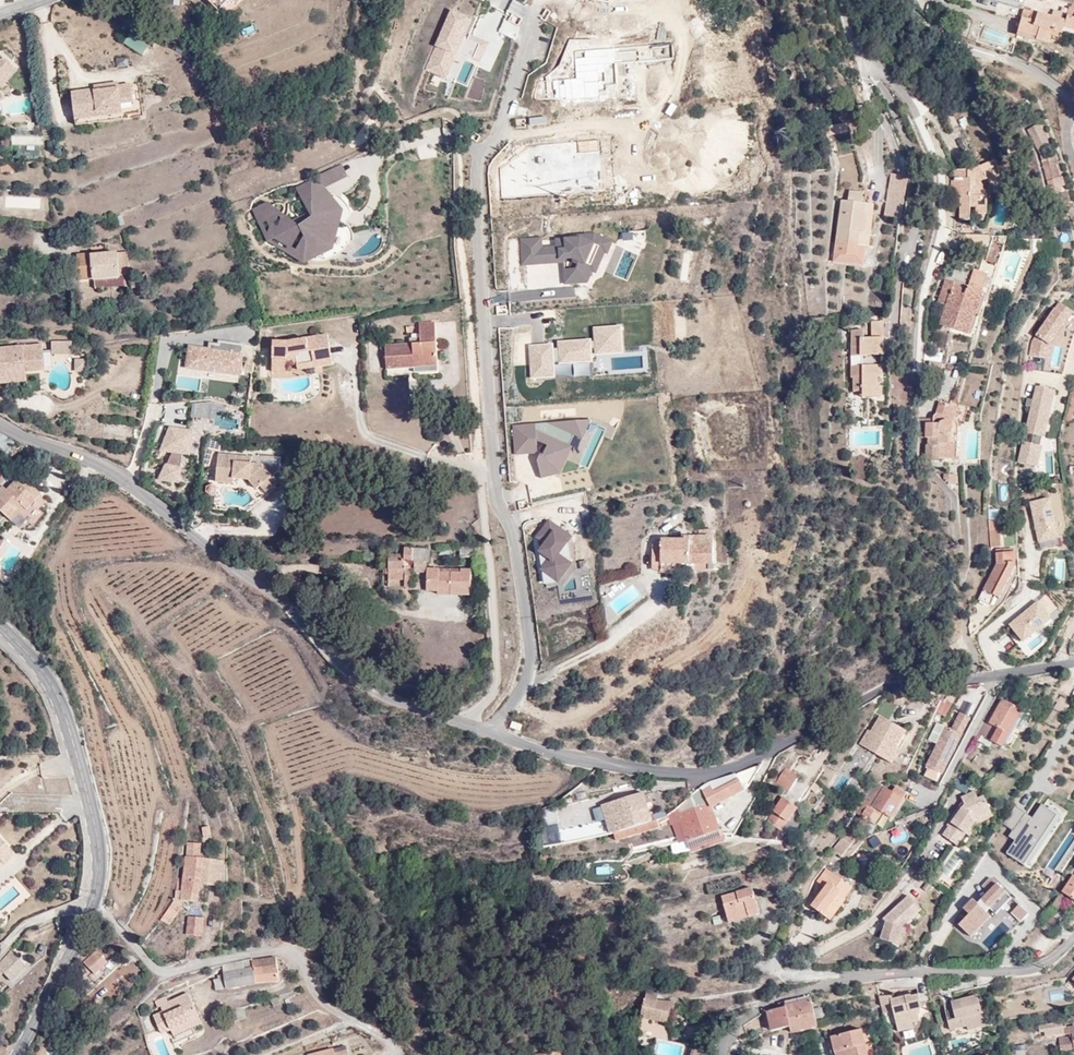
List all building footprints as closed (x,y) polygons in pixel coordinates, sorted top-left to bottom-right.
[(221,11),(232,0),(210,0),(221,11)] [(1063,23),(1062,27),(1073,31),(1073,8),(1068,6),(1063,23)] [(1020,8),(1013,30),(1034,36),(1032,41),(1045,45),(1049,32),(1059,37),(1062,27),(1063,23),(1020,8)] [(1034,36),(1013,30),(1012,35),(1032,41),(1034,36)] [(1049,32),(1045,45),(1056,49),(1059,37),(1049,32)] [(123,43),(142,55),(148,45),(129,34),(123,43)] [(116,59),(117,67),(128,65),(126,57),(116,59)] [(8,70),(0,63),(0,80),(8,70)] [(829,79),(828,82),(828,85),(830,89),(834,90),(837,90),(840,88),(841,85),(841,82),(840,79),(838,78),(835,77),(831,77),(829,79)] [(121,90),(72,95),(75,127),(125,122),(123,108),(134,107),(132,87),(121,88),(121,90)] [(828,121),(830,130),(849,128),(848,120),(828,121)] [(1041,126),(1028,131),(1038,151),(1049,146),(1041,126)] [(43,145),(43,135),(15,134),(14,144),(43,145)] [(969,170),(953,170),(952,194),(961,194),(961,220),(972,220),(972,214),(988,214),(988,195),(1005,189),(994,161),(992,162),(969,170)] [(1062,169),(1060,162),(1045,165),(1051,186),(1061,184),(1058,170),(1062,169)] [(908,182),(911,176),(895,173),(891,172),(884,201),(888,202),(885,216),(902,218),(908,182)] [(843,199),(834,264),(865,267),(867,247),(871,247),(877,203),(864,201),(865,192),(851,190),(850,200),(843,199)] [(345,204),(318,192),(301,231),(307,234),(299,253),(331,266),(342,240),(350,243),(355,228),(338,221),(345,204)] [(281,217),(278,226),(270,224),(266,236),(287,243),(294,221),(281,217)] [(93,254),(80,254),(80,280),(97,280),(97,287),(98,287),(126,287),(126,276),(126,273),(130,273),(130,253),(101,253),(101,245),(93,245),(93,254)] [(45,272),(46,261),(32,260),(32,273),(45,272)] [(969,287),(949,280),(947,279),(939,302),(948,305),(942,324),(971,334),(986,293),(982,291),(988,274),(975,269),(969,287)] [(126,287),(98,287),(98,289),(130,288),(130,276),(126,276),(126,287)] [(1058,301),(1033,336),(1029,354),(1049,358),(1051,347),(1073,314),(1073,312),(1058,301)] [(866,329),(852,329),(852,379),(854,379),(854,391),(864,391),(864,397),(884,397),(885,387),(880,386),(880,378),(884,378),(884,366),(873,365),(873,367),(859,367),(860,357),(864,357),(864,355),(885,355),(885,322),(873,322),(873,338),(865,338),(866,329)] [(416,367),(438,365),(436,323),(421,323),(422,339),(423,344),(412,344),(387,346),(389,369),(416,367)] [(531,379),(610,375),(609,354),(623,353),(621,326),(593,327),(594,340),(529,343),(531,379)] [(336,369),(331,337),(291,342),(277,340),(273,374),(290,376),(291,368),(299,367),(300,372),(336,369)] [(210,346),(189,344),(186,369),(244,377),(247,344),(219,340),(219,343),(210,342),(210,346)] [(71,345),(51,345),(51,357),(71,357),(71,345)] [(9,387),(27,386),(27,383),(41,383),(42,374),(44,374),(42,353),(23,355),(23,350),(0,352),(0,389),(9,390),(9,387)] [(864,357),(860,357),(859,367),(873,367),(873,365),(873,357),(864,357)] [(938,396),(948,399),(960,360),(950,357),(938,396)] [(74,358),(74,371),(87,371),(87,358),(74,358)] [(936,363),(922,360),(921,367),(925,367),(924,372),(935,373),(936,363)] [(1038,467),(1055,391),(1034,386),(1023,433),(1033,435),(1031,443),(1021,440),(1017,462),(1038,467)] [(943,456),(954,457),(954,445),(951,444),(951,432),(957,430),(959,426),(958,422),(956,421),(950,418),(954,403),(940,399),(937,411),(932,413),(929,420),(924,420),(924,431),(924,436),(935,438),(934,445),(932,445),(932,458),(943,459),(943,456)] [(950,418),(956,421),(960,405),(954,403),(950,418)] [(223,417),(223,404),(191,404),(191,417),(223,417)] [(914,432),(924,431),(924,420),(924,414),(915,414),(914,432)] [(194,455),(194,429),(169,426),(160,452),(173,453),(169,462),(166,462),(157,481),(181,483),(183,455),(194,455)] [(16,442),(0,433),(0,446),(1,447),(0,447),(0,450),(7,455),(16,442)] [(225,456),(226,441),(207,440),(204,455),(221,456),(225,456)] [(237,457),(225,456),(221,456),(219,484),(235,486),(235,481),(254,483),(259,489),(263,486),(270,496),(284,484),(276,475),(274,477),(264,466),(237,463),(237,457)] [(963,482),(963,473),(952,473),(952,482),(963,482)] [(28,508),(41,493),(21,476),(15,482),(17,484),(11,491),(4,485),(0,489),(0,508),(10,516),(22,503),(28,508)] [(1062,546),(1052,497),(1030,502),(1041,551),(1062,546)] [(15,521),(28,508),(22,503),(10,516),(15,521)] [(993,521),(992,549),(1001,549),(1002,529),(999,529),(1000,519),(995,520),(993,521)] [(540,550),(550,558),(539,571),(553,582),(571,559),(561,551),(571,538),(549,521),(538,535),(547,541),(540,550)] [(658,545),(653,545),(652,568),(661,569),(662,572),(677,573),(678,563),(716,564),(717,531),(702,531),(702,538),(690,538),(690,541),(658,540),(658,545)] [(391,554),(391,579),(407,580),(407,587),(415,587),(415,573),(429,573),(429,591),(442,591),(442,595),(474,595),(474,568),(429,568),(429,565),(431,565),(431,561),(432,561),(433,547),(407,547),(407,554),(391,554)] [(1014,554),(995,554),(994,568),(984,592),(979,590),(974,599),(989,608),(995,599),(999,601),(1014,568),(1014,554)] [(1053,558),(1052,577),(1064,577),(1065,559),(1053,558)] [(596,597),(603,591),(603,588),(598,584),(590,591),(596,597)] [(1051,620),(1037,601),(1008,625),(1022,644),(1051,620)] [(924,700),(924,690),(913,691),(915,701),(924,700)] [(889,717),(895,704),(884,699),(878,712),(889,717)] [(968,715),(973,703),(965,700),(960,712),(968,715)] [(1001,703),(995,700),(981,727),(987,730),(980,742),(989,747),(991,742),(1001,747),(1022,711),(1003,701),(1001,703)] [(949,704),(941,701),(935,714),(944,717),(949,704)] [(928,740),(935,743),(922,776),(942,784),(968,717),(958,713),(951,728),(935,722),(928,740)] [(868,730),(860,744),(893,764),(901,750),(898,748),(908,731),(881,716),(872,732),(868,730)] [(761,767),(736,772),(745,793),(750,790),(761,767)] [(736,772),(693,793),(697,806),(680,813),(683,822),(689,839),(693,849),(724,837),(713,807),(745,793),(736,772)] [(783,772),(775,787),(789,796),(798,781),(783,772)] [(841,792),(850,778),(843,774),(834,787),(841,792)] [(869,788),(853,814),(867,822),(874,810),(882,815),(890,819),(906,794),(895,789),(892,793),(881,787),(869,788)] [(946,825),(946,826),(939,835),(945,839),(945,838),(956,846),(965,834),(974,822),(990,813),(983,796),(976,798),(974,791),(959,797),(961,801),(946,821),(948,823),(946,825)] [(618,833),(651,823),(642,794),(611,803),(618,833)] [(1013,805),(1002,825),(1016,832),(1003,854),(1032,869),(1065,809),(1044,798),(1034,817),(1013,805)] [(795,810),(781,800),(764,823),(778,834),(795,810)] [(604,820),(607,836),(611,835),(618,833),(611,803),(601,806),(604,820)] [(544,810),(544,824),(556,824),(555,809),(544,810)] [(874,810),(867,822),(874,826),(882,815),(874,810)] [(662,811),(654,818),(660,826),(668,819),(662,811)] [(965,834),(966,835),(970,838),(980,825),(993,818),(990,813),(974,822),(965,834)] [(867,822),(853,814),(844,829),(857,839),(867,822)] [(556,830),(558,844),(607,836),(604,820),(556,830)] [(618,833),(611,835),(613,840),(625,838),(656,829),(654,822),(651,823),(618,833)] [(689,839),(683,823),(683,822),(672,826),(679,843),(689,839)] [(1073,843),(1073,824),(1072,823),(1048,867),(1058,873),(1073,843)] [(556,824),(544,824),(545,846),(558,844),(556,830),(556,824)] [(216,847),(209,827),(203,830),(206,838),(203,839),(207,850),(216,847)] [(849,852),(854,842),(856,841),(847,833),(833,850),(842,858),(847,851),(849,852)] [(4,864),(14,853),(0,838),(0,859),(4,864)] [(175,898),(162,919),(169,925),(179,911),(182,898),(198,900),(201,882),(222,885),(224,863),(201,861),(202,845),(189,844),(184,880),(178,880),(175,898)] [(950,845),(934,869),(945,876),(961,852),(950,845)] [(817,881),(825,887),(811,906),(832,921),(846,901),(845,900),(853,888),(827,868),(817,881)] [(1064,890),(1065,891),(1063,895),(1073,902),(1073,874),(1064,890)] [(1012,899),(989,876),(980,886),(987,893),(977,903),(972,898),(962,908),(969,915),(958,925),(972,939),(1012,899)] [(747,913),(748,917),(758,915),(751,888),(744,889),(721,894),(727,918),(747,913)] [(901,924),(919,908),(907,896),(882,918),(887,922),(880,936),(897,942),(905,928),(901,924)] [(1063,902),(1057,898),(1046,915),(1052,920),(1063,902)] [(1011,913),(1021,923),(1029,915),(1019,905),(1011,913)] [(923,912),(919,908),(901,924),(905,928),(923,912)] [(949,917),(945,915),(939,924),(952,932),(957,923),(954,920),(957,915),(952,912),(949,917)] [(728,922),(748,917),(747,913),(727,918),(728,922)] [(204,918),(188,917),(187,935),(203,935),(204,918)] [(109,963),(96,951),(84,962),(97,974),(109,963)] [(13,954),(0,965),(0,969),(10,981),(25,967),(13,954)] [(222,962),(222,966),(223,975),(225,989),(279,982),(278,957),(253,960),(252,958),(222,962)] [(225,989),(223,975),(212,975),(214,990),(225,989)] [(1044,989),(1044,1002),(1065,1001),(1064,988),(1044,989)] [(186,990),(166,1001),(171,1009),(164,1013),(154,1020),(163,1034),(174,1029),(199,1014),(186,990)] [(892,995),(879,996),(883,1015),(894,1012),(899,1033),(915,1029),(913,1023),(920,1022),(917,1010),(922,1009),(918,994),(911,996),(911,994),(893,998),(892,995)] [(656,1002),(657,997),(645,996),(640,1018),(669,1024),(673,1004),(656,1002)] [(978,996),(951,1001),(952,1007),(944,1008),(948,1029),(966,1026),(968,1032),(987,1028),(985,1014),(982,1014),(978,996)] [(171,1009),(166,1001),(159,1005),(164,1013),(171,1009)] [(812,1003),(779,1008),(769,1011),(773,1032),(790,1029),(790,1035),(817,1030),(815,1019),(813,1009),(812,1003)] [(822,1007),(813,1009),(815,1019),(824,1017),(822,1007)] [(203,1020),(199,1014),(174,1029),(177,1035),(203,1020)] [(639,1033),(664,1037),(666,1024),(641,1020),(639,1033)] [(1041,1025),(1041,1034),(1047,1033),(1047,1038),(1059,1036),(1061,1052),(1073,1051),(1073,1026),(1064,1028),(1064,1023),(1041,1025)] [(542,1039),(540,1031),(533,1033),(536,1042),(542,1039)] [(849,1037),(852,1054),(860,1054),(857,1036),(849,1037)] [(849,1037),(824,1040),(827,1054),(852,1054),(849,1037)] [(656,1051),(668,1053),(670,1043),(657,1041),(656,1051)] [(814,1041),(807,1041),(801,1045),(802,1053),(804,1054),(817,1054),(814,1041)] [(1025,1045),(1010,1045),(1010,1054),(1025,1054),(1025,1045)] [(328,1050),(327,1047),(301,1053),(302,1054),(343,1054),(342,1051),(329,1054),(328,1050)]
